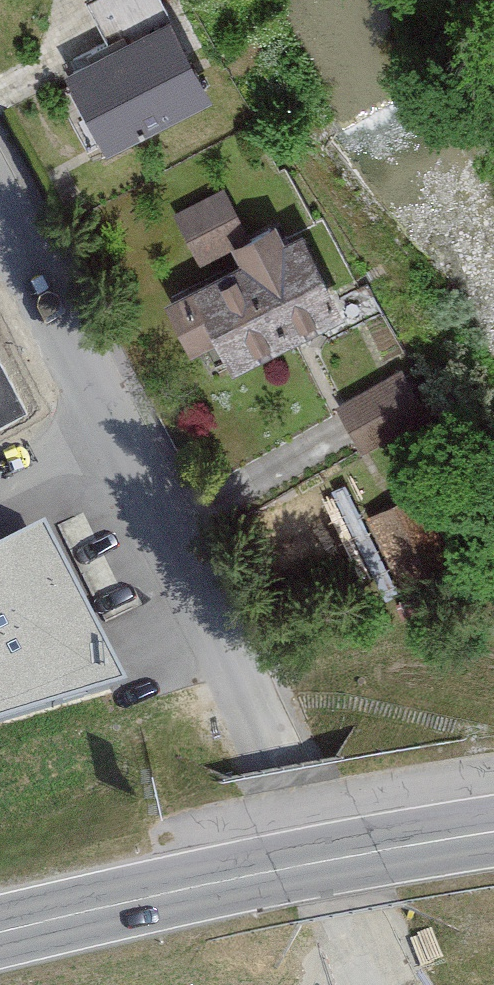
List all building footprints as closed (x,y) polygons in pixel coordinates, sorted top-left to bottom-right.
[(93,10),(109,39),(158,12),(152,0),(111,0),(93,10)] [(80,79),(118,156),(222,103),(184,27),(80,79)] [(183,224),(206,267),(259,239),(236,196),(183,224)] [(239,347),(252,372),(363,314),(321,232),(295,245),(289,234),(248,255),(256,270),(181,309),(209,362),(239,347)] [(342,407),(367,459),(405,441),(381,390),(342,407)] [(427,495),(371,523),(403,587),(459,559),(427,495)] [(0,546),(0,716),(131,677),(46,524),(0,546)]
